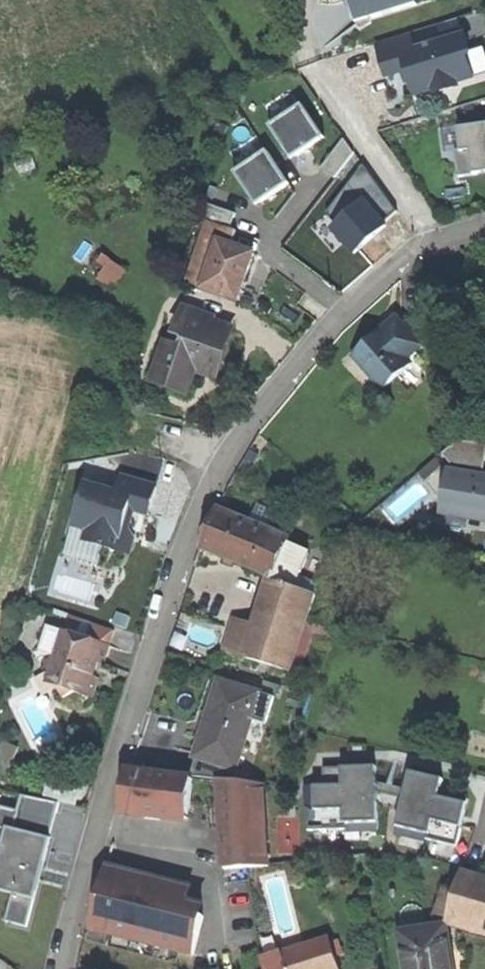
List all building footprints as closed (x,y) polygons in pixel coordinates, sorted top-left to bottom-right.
[(417,5),(416,0),(346,0),(344,2),(357,24),(369,18),(370,20),(417,5)] [(373,24),(370,20),(369,18),(357,24),(359,27),(361,30),(373,24)] [(459,21),(439,26),(443,41),(463,35),(459,21)] [(457,84),(474,79),(467,55),(472,53),(466,34),(463,35),(443,41),(415,49),(411,35),(379,45),(389,77),(410,71),(412,78),(417,96),(436,90),(441,94),(455,89),(457,84)] [(297,157),(325,138),(303,105),(270,127),(288,154),(297,157)] [(459,129),(462,150),(455,151),(458,177),(484,173),(484,125),(459,129)] [(444,152),(455,151),(462,150),(459,129),(441,131),(444,152)] [(321,169),(335,179),(355,153),(344,139),(321,169)] [(242,166),(254,159),(244,143),(232,151),(242,166)] [(268,151),(235,173),(253,201),(263,203),(290,184),(268,151)] [(378,229),(396,212),(364,166),(328,216),(357,248),(378,229)] [(200,220),(210,223),(230,230),(236,215),(206,204),(200,220)] [(189,283),(204,288),(220,243),(231,247),(236,232),(230,230),(210,223),(189,283)] [(253,254),(231,247),(220,243),(204,288),(238,299),(244,282),(253,254)] [(96,278),(115,292),(128,274),(110,260),(96,278)] [(153,383),(187,396),(196,372),(216,378),(223,358),(232,330),(213,323),(214,318),(195,312),(183,349),(166,343),(153,383)] [(413,365),(408,360),(423,347),(398,318),(382,332),(382,333),(373,342),(355,357),(384,390),(413,365)] [(451,473),(484,477),(484,469),(484,445),(458,442),(443,454),(453,467),(451,473)] [(484,477),(451,473),(448,472),(442,516),(484,522),(484,477)] [(153,509),(159,486),(125,476),(120,493),(89,484),(77,527),(91,531),(87,542),(108,548),(132,555),(137,538),(129,523),(132,510),(151,516),(153,509)] [(204,547),(277,575),(289,536),(221,509),(212,530),(204,547)] [(103,564),(108,548),(87,542),(91,531),(77,527),(68,555),(103,564)] [(228,651),(293,670),(317,594),(275,581),(257,636),(235,630),(228,651)] [(107,662),(117,628),(74,616),(70,631),(51,625),(44,652),(50,654),(54,659),(48,663),(66,698),(79,692),(96,696),(100,683),(103,676),(98,675),(94,669),(97,660),(107,662)] [(198,757),(238,768),(247,740),(262,744),(276,697),(263,693),(262,692),(221,680),(209,720),(198,757)] [(346,809),(347,829),(378,828),(377,789),(376,767),(344,768),(345,785),(325,786),(315,787),(316,811),(346,809)] [(324,769),(325,786),(345,785),(344,768),(324,769)] [(127,810),(190,817),(195,778),(132,770),(128,799),(127,810)] [(396,832),(428,840),(433,820),(462,826),(463,821),(468,800),(440,793),(443,780),(410,772),(396,832)] [(223,835),(225,868),(268,867),(263,786),(219,781),(223,835)] [(58,782),(53,803),(58,804),(76,808),(81,787),(58,782)] [(308,811),(316,811),(315,787),(307,787),(308,811)] [(17,811),(13,830),(49,839),(58,804),(53,803),(21,795),(17,811)] [(13,830),(17,811),(0,807),(0,850),(1,850),(7,828),(13,830)] [(316,811),(308,811),(309,832),(347,830),(347,829),(346,809),(316,811)] [(457,846),(462,826),(433,820),(428,840),(457,846)] [(279,849),(300,850),(301,824),(279,823),(279,849)] [(13,894),(34,900),(49,839),(13,830),(7,828),(1,850),(0,856),(0,885),(14,889),(13,894)] [(205,915),(188,912),(194,887),(169,881),(109,866),(93,929),(196,954),(205,915)] [(463,873),(457,894),(449,920),(484,930),(484,879),(463,873)] [(13,894),(14,889),(0,885),(0,891),(13,894)] [(438,917),(449,920),(457,894),(445,891),(438,917)] [(34,900),(13,894),(6,923),(27,928),(34,900)] [(450,953),(446,927),(402,934),(407,968),(453,968),(450,953)] [(330,938),(263,959),(266,968),(340,968),(330,938)] [(461,951),(450,953),(453,968),(464,968),(461,951)]
